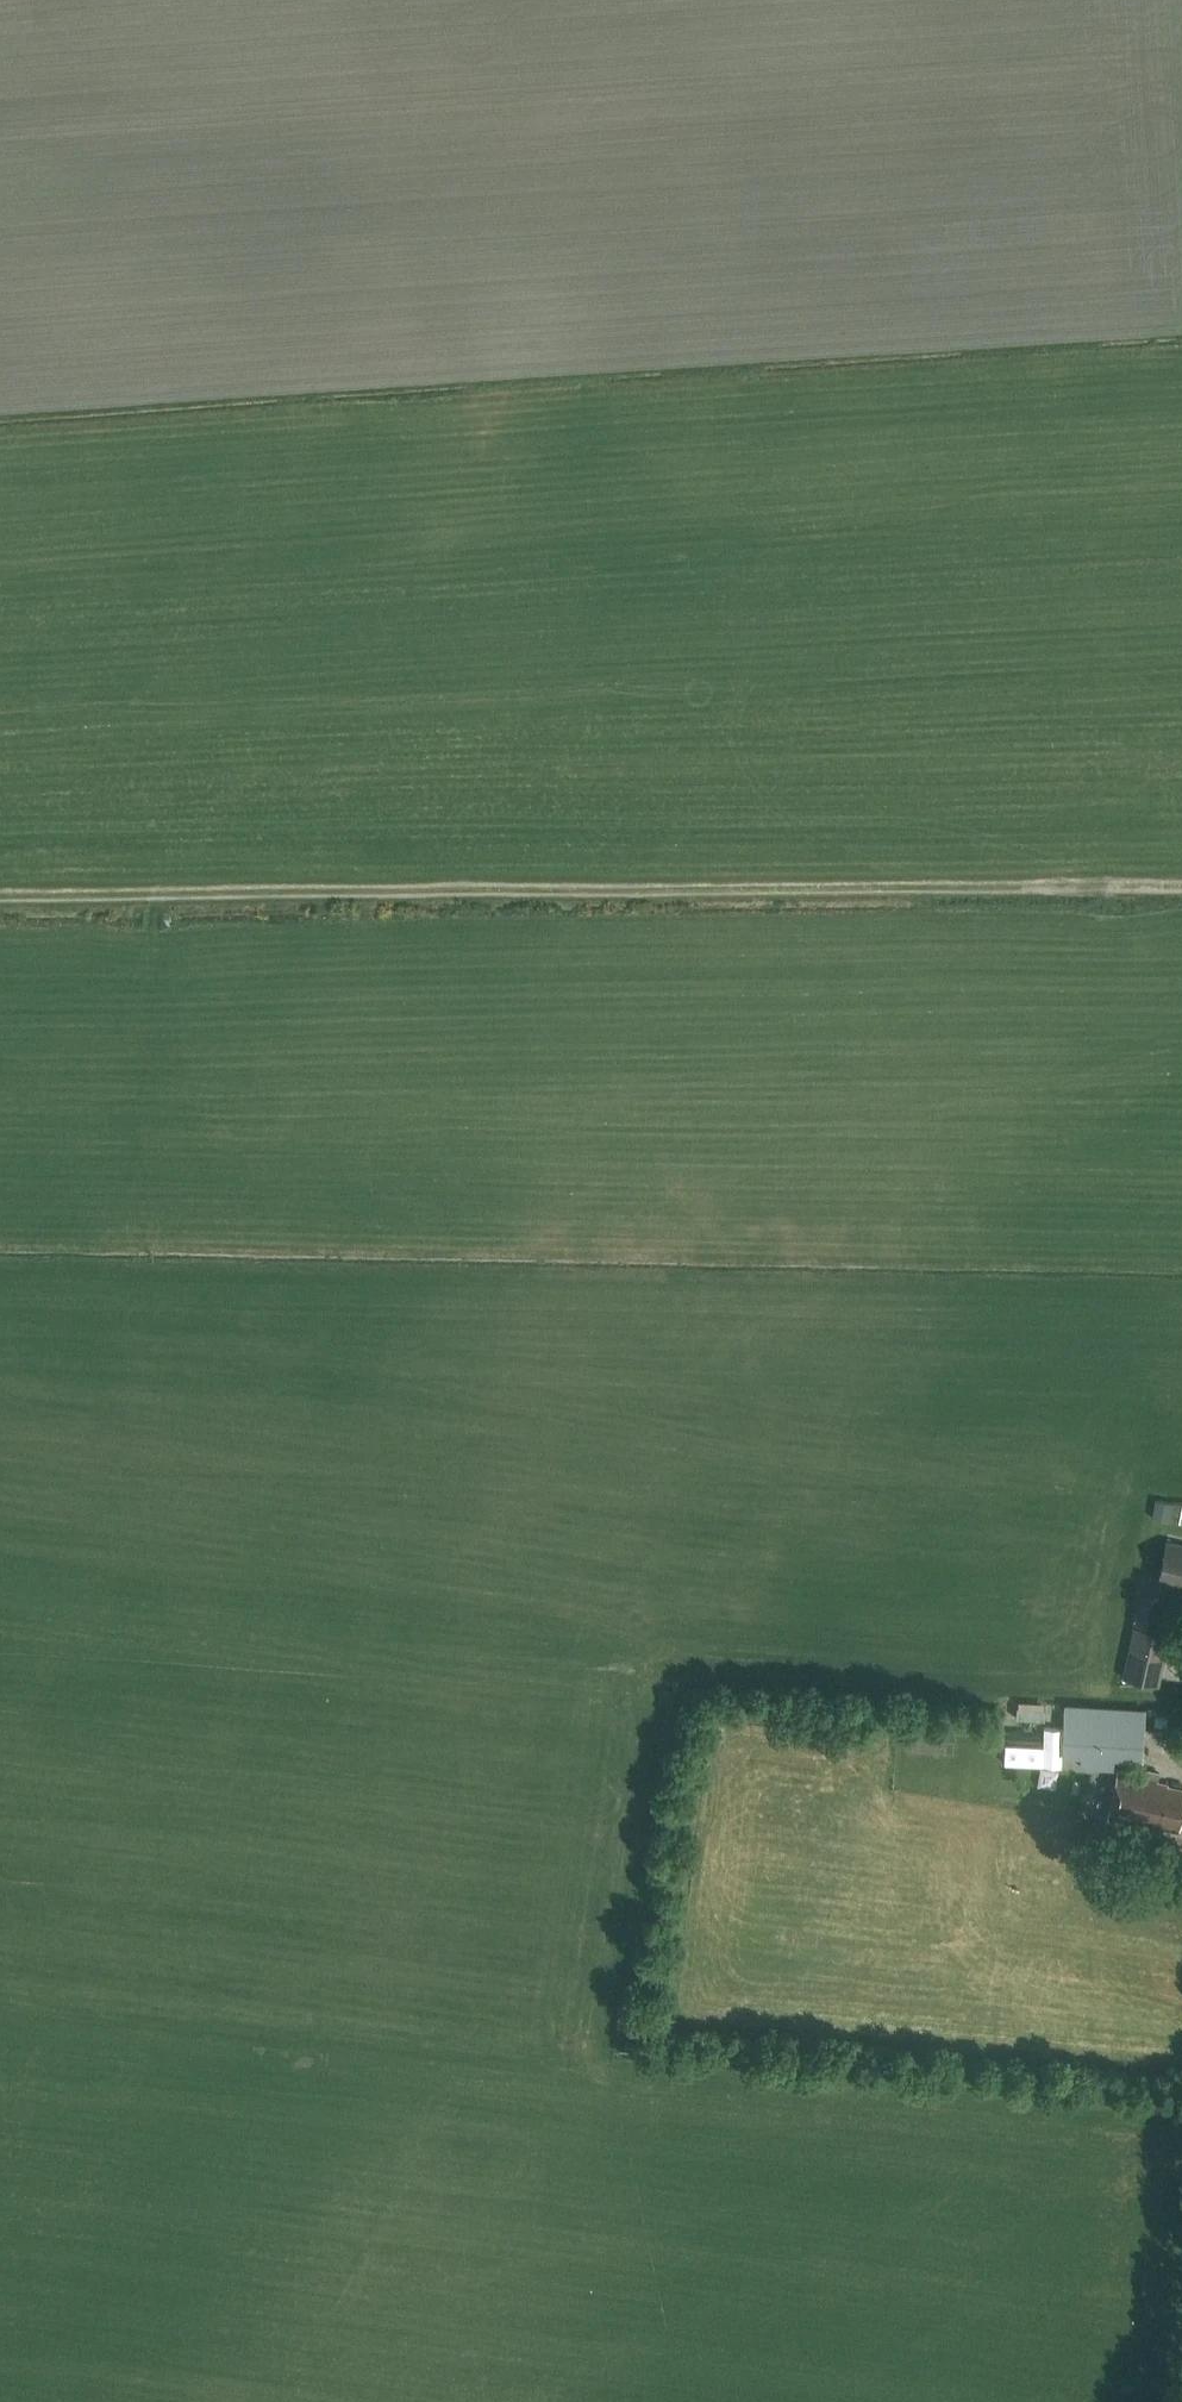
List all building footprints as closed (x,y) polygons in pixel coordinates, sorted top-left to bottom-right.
[(1166,1541),(1157,1585),(1181,1591),(1181,1544),(1166,1541)] [(1157,1628),(1163,1598),(1138,1593),(1132,1622),(1157,1628)] [(1123,1676),(1158,1684),(1169,1633),(1133,1626),(1123,1676)] [(1145,1709),(1065,1704),(1062,1755),(1081,1756),(1081,1766),(1113,1768),(1113,1758),(1142,1760),(1145,1709)] [(1167,1784),(1157,1781),(1158,1780),(1118,1771),(1108,1817),(1147,1826),(1148,1824),(1158,1826),(1158,1825),(1178,1829),(1181,1813),(1181,1789),(1167,1785),(1167,1784)]
